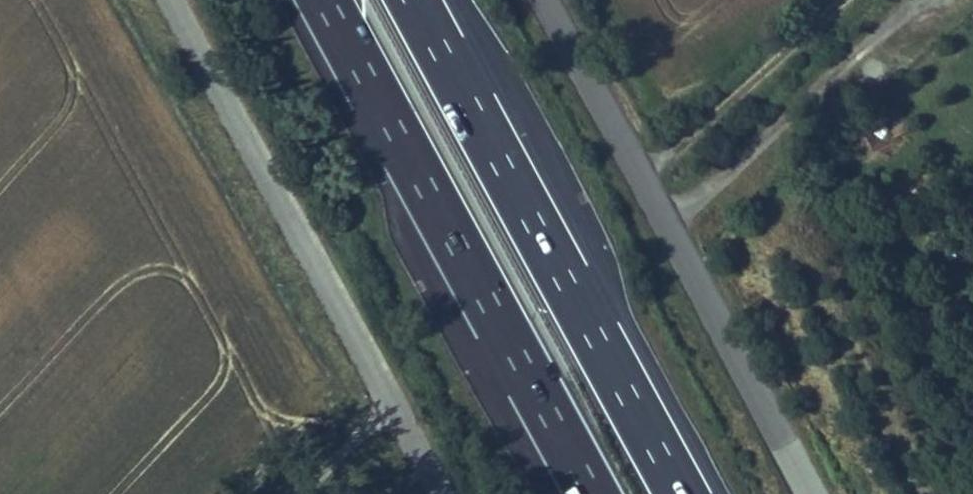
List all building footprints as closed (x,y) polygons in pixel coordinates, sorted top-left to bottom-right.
[(878,141),(906,129),(898,110),(870,122),(878,141)]
